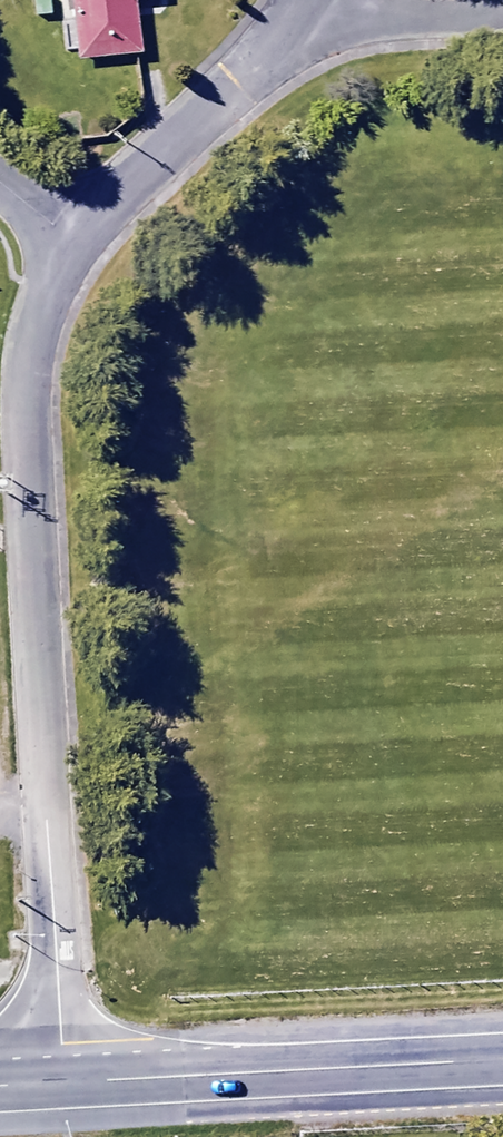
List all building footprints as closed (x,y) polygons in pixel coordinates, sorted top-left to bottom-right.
[(63,60),(132,60),(132,0),(63,0),(63,60)]
